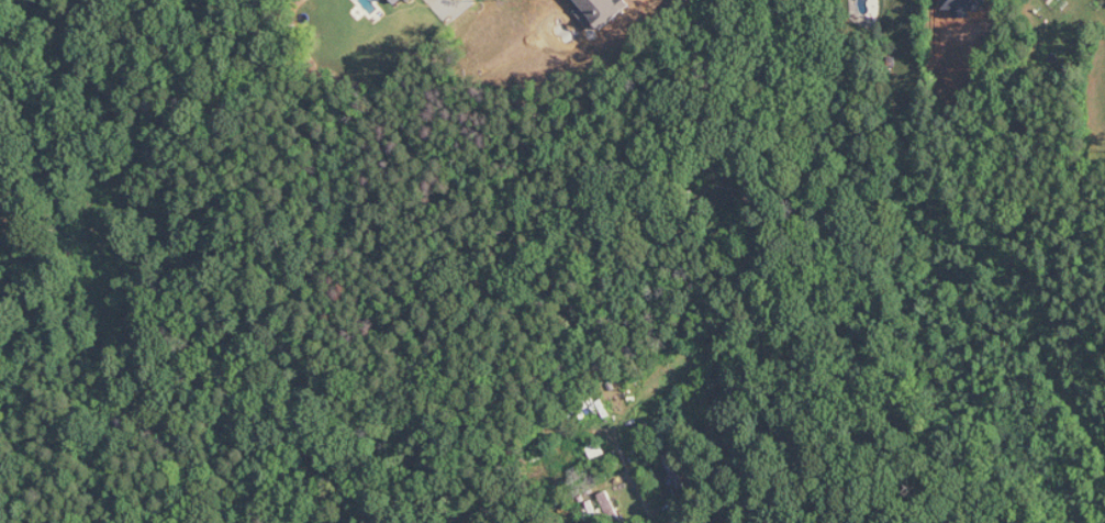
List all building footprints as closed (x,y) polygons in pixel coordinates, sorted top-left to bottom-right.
[(627,0),(576,0),(582,7),(577,11),(589,26),(595,21),(602,30),(632,6),(627,0)] [(613,522),(624,522),(608,491),(600,496),(613,522)]
